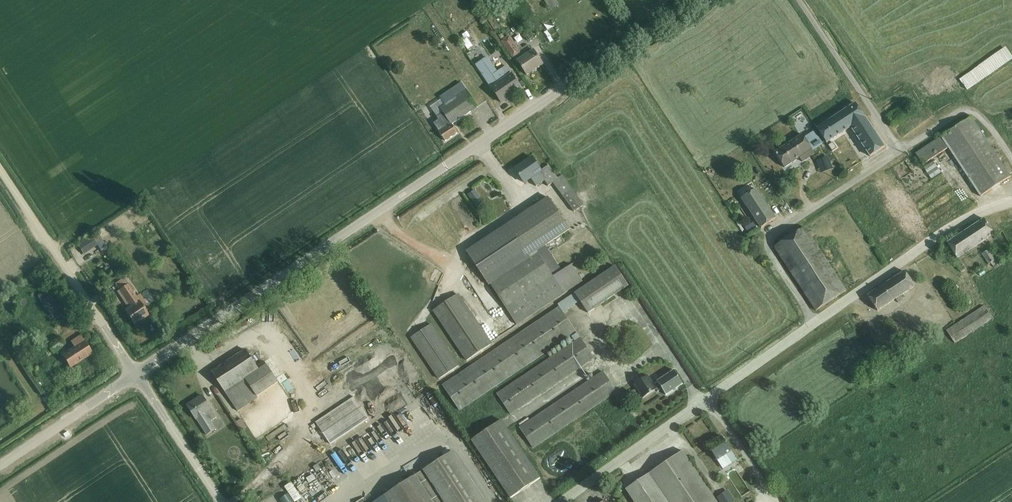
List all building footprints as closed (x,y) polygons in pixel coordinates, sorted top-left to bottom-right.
[(551,11),(559,6),(555,0),(545,0),(551,11)] [(546,17),(539,21),(543,30),(540,31),(545,40),(555,35),(546,17)] [(528,27),(523,30),(529,40),(534,36),(528,27)] [(482,36),(476,40),(484,53),(491,49),(482,36)] [(527,75),(543,65),(534,51),(532,52),(529,48),(520,54),(509,37),(502,42),(516,63),(518,62),(527,75)] [(1005,49),(960,80),(967,90),(1011,59),(1005,49)] [(478,65),(477,65),(502,103),(522,89),(512,74),(508,77),(503,69),(496,74),(486,59),(478,65)] [(452,125),(478,107),(467,91),(440,108),(443,113),(437,117),(445,129),(439,132),(445,141),(457,133),(452,125)] [(856,104),(818,129),(828,144),(851,128),(870,157),(885,148),(856,104)] [(898,110),(887,117),(893,125),(903,117),(898,110)] [(971,118),(916,154),(923,165),(948,148),(980,197),(1010,177),(971,118)] [(802,134),(774,153),(785,169),(800,159),(803,163),(815,154),(813,151),(823,145),(815,131),(804,138),(802,134)] [(833,142),(828,145),(832,152),(837,149),(833,142)] [(532,158),(515,169),(525,183),(531,179),(536,187),(545,181),(548,187),(553,183),(574,212),(583,206),(562,175),(558,178),(549,165),(541,171),(532,158)] [(741,196),(754,188),(754,187),(751,183),(738,192),(741,196)] [(754,188),(741,196),(742,199),(761,229),(776,219),(756,189),(755,189),(754,188)] [(474,190),(468,195),(479,211),(486,206),(474,190)] [(548,197),(466,252),(489,286),(491,285),(517,326),(583,282),(571,264),(562,271),(553,257),(552,257),(545,247),(570,230),(548,197)] [(454,206),(469,225),(474,221),(459,201),(454,206)] [(984,219),(947,244),(957,258),(953,260),(961,272),(965,270),(959,259),(994,234),(984,219)] [(791,236),(774,248),(816,311),(846,291),(804,228),(797,233),(791,236)] [(91,237),(78,246),(83,255),(97,246),(91,237)] [(557,250),(552,254),(562,269),(567,265),(557,250)] [(989,250),(982,255),(988,265),(995,259),(989,250)] [(559,307),(442,385),(460,412),(572,336),(575,341),(573,343),(496,394),(511,415),(594,359),(564,313),(580,302),(589,314),(629,286),(615,266),(558,304),(559,307)] [(904,272),(868,296),(878,312),(896,300),(898,304),(906,299),(903,295),(914,287),(904,272)] [(135,325),(148,316),(123,279),(115,284),(130,307),(125,311),(135,325)] [(47,290),(37,297),(53,320),(63,314),(47,290)] [(459,294),(433,311),(466,361),(493,344),(459,294)] [(984,306),(946,331),(955,344),(992,319),(984,306)] [(432,324),(411,338),(438,380),(460,366),(432,324)] [(870,324),(866,326),(872,334),(876,332),(870,324)] [(70,368),(91,354),(80,337),(71,342),(75,347),(62,355),(70,368)] [(53,354),(63,346),(57,338),(47,346),(53,354)] [(246,350),(212,372),(225,392),(236,411),(257,397),(257,396),(278,382),(268,366),(260,371),(246,350)] [(359,365),(382,357),(379,350),(356,358),(359,365)] [(648,375),(634,385),(643,399),(656,390),(658,392),(662,390),(666,395),(683,384),(674,370),(657,381),(657,382),(654,384),(648,375)] [(603,372),(519,428),(534,449),(618,393),(603,372)] [(425,399),(431,397),(427,389),(421,392),(425,399)] [(314,406),(318,412),(333,401),(328,395),(314,406)] [(211,421),(217,418),(203,396),(188,406),(196,419),(207,435),(216,430),(211,421)] [(355,396),(316,422),(331,445),(369,419),(355,396)] [(344,396),(337,400),(340,405),(347,401),(344,396)] [(416,420),(420,418),(416,408),(411,411),(416,420)] [(528,417),(518,424),(520,426),(529,419),(528,417)] [(241,420),(237,423),(242,431),(247,428),(241,420)] [(502,420),(471,441),(510,499),(541,479),(502,420)] [(722,437),(707,446),(723,470),(738,461),(722,437)] [(626,489),(635,501),(717,501),(683,451),(626,489)] [(453,452),(423,471),(416,476),(375,501),(486,501),(453,452)] [(303,496),(324,482),(320,476),(323,474),(317,464),(293,480),(303,496)] [(744,488),(733,470),(724,476),(736,493),(744,488)] [(716,498),(719,501),(735,501),(737,501),(729,489),(716,498)]
